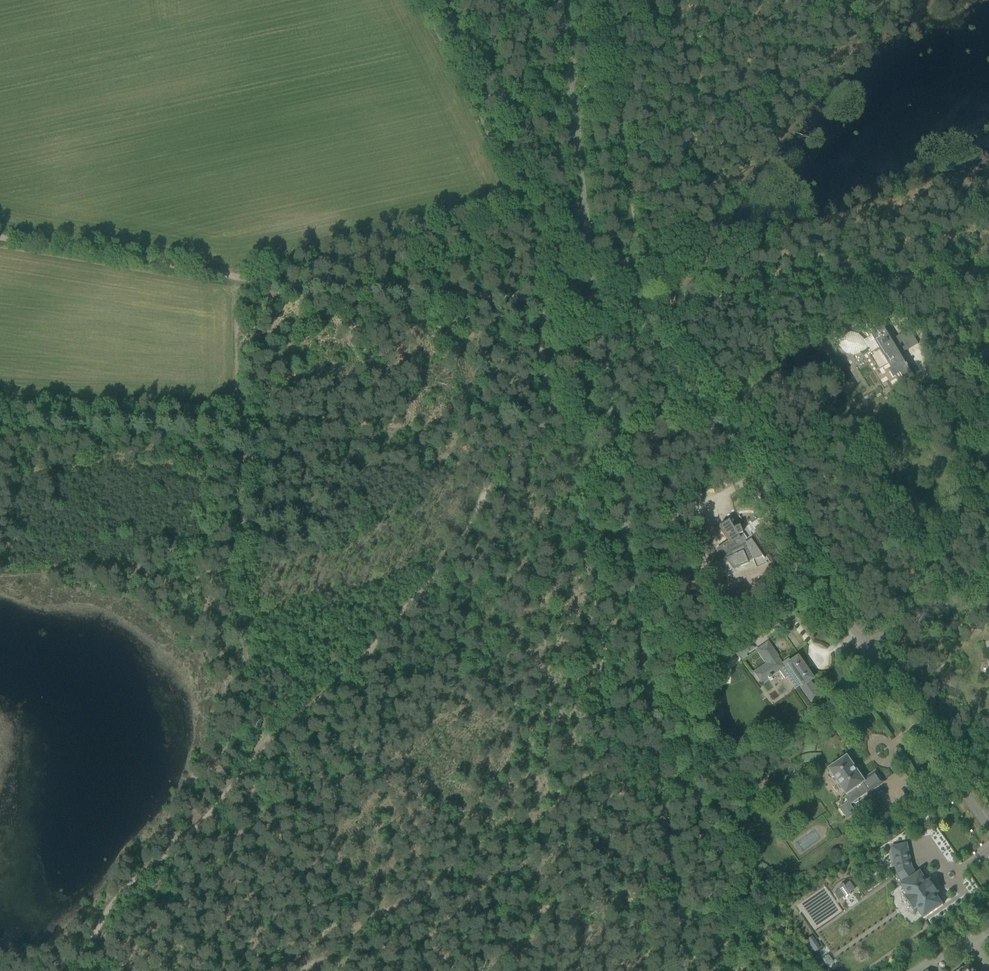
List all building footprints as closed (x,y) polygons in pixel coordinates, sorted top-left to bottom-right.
[(843,335),(835,339),(840,347),(846,352),(854,354),(861,352),(869,348),(872,353),(870,355),(877,367),(888,360),(902,383),(913,376),(883,325),(870,333),(872,336),(864,340),(859,334),(851,332),(843,335)] [(910,328),(899,335),(903,342),(905,346),(907,350),(919,342),(910,328)] [(727,520),(718,527),(727,541),(719,547),(726,558),(734,569),(748,563),(747,562),(752,559),(753,560),(753,559),(761,555),(763,559),(764,558),(762,555),(764,554),(765,554),(744,523),(744,524),(739,526),(733,528),(727,520)] [(713,628),(718,636),(727,630),(721,622),(713,628)] [(731,647),(738,658),(745,653),(738,642),(731,647)] [(767,643),(757,650),(767,664),(754,672),(762,683),(779,671),(784,678),(793,673),(802,685),(800,686),(811,702),(820,696),(809,681),(812,679),(797,657),(790,661),(788,658),(781,663),(777,658),(778,657),(767,643)] [(730,650),(723,655),(728,661),(735,657),(730,650)] [(840,761),(829,769),(831,771),(830,774),(832,777),(835,777),(847,795),(847,794),(853,803),(855,804),(859,801),(859,799),(867,793),(867,794),(884,782),(876,771),(863,779),(847,756),(846,757),(844,756),(840,759),(840,761)] [(897,807),(889,813),(892,818),(901,812),(897,807)] [(907,843),(891,847),(897,874),(904,883),(901,885),(908,895),(905,897),(914,910),(917,908),(924,918),(943,905),(936,895),(938,893),(930,880),(927,882),(920,872),(917,874),(912,868),(907,843)] [(849,888),(853,885),(849,878),(844,881),(843,880),(837,884),(838,885),(833,888),(838,895),(843,892),(844,894),(850,890),(849,888)] [(805,938),(813,949),(818,946),(810,935),(805,938)]
